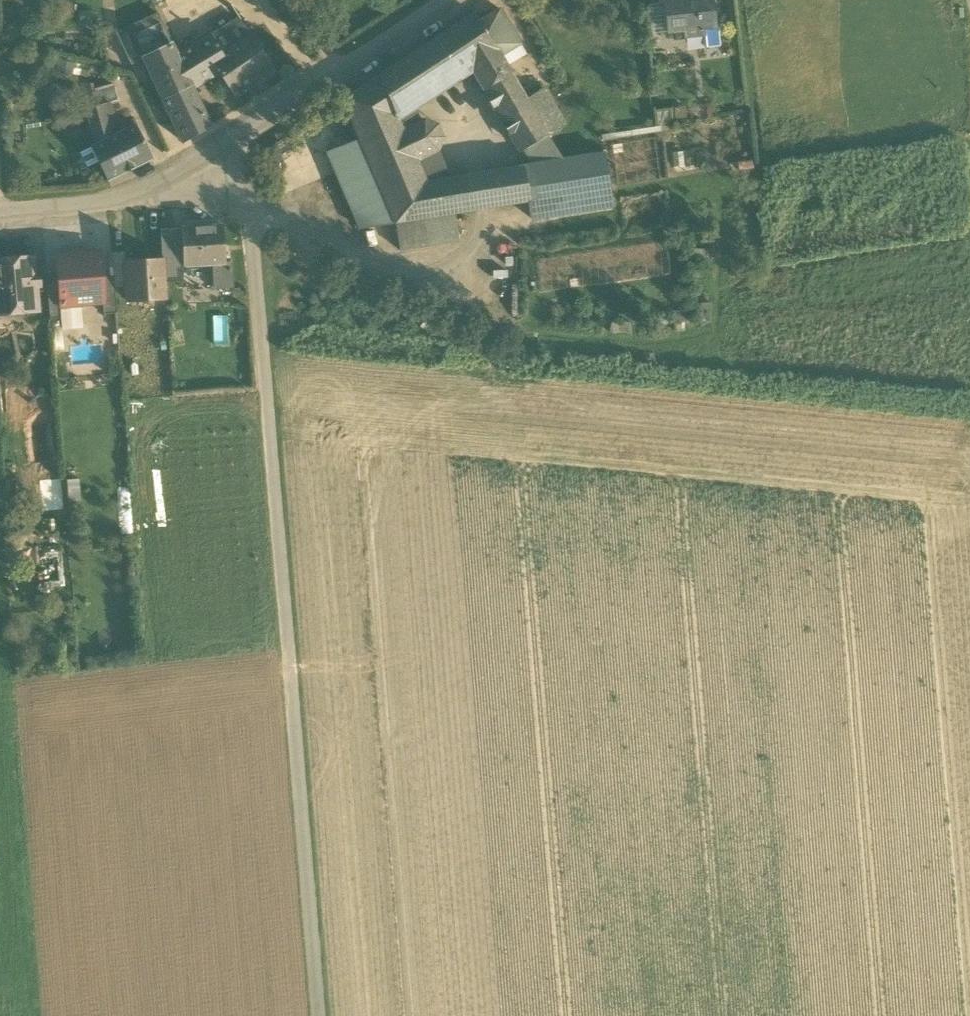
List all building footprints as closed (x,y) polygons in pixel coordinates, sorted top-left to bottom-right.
[(684,37),(704,35),(703,28),(716,27),(713,0),(673,0),(663,1),(664,3),(667,32),(683,31),(684,37)] [(651,34),(667,32),(664,3),(657,4),(647,5),(651,34)] [(95,9),(79,10),(79,21),(95,21),(95,9)] [(499,9),(478,22),(495,50),(499,57),(520,44),(499,9)] [(124,47),(132,63),(143,58),(171,44),(172,46),(173,45),(158,14),(129,28),(136,41),(124,47)] [(458,74),(471,65),(495,50),(478,22),(473,14),(436,38),(458,74)] [(240,21),(210,39),(219,53),(250,32),(240,21)] [(718,27),(716,27),(703,28),(704,35),(706,48),(720,47),(718,27)] [(118,33),(124,47),(136,41),(129,28),(118,33)] [(250,32),(219,53),(209,59),(216,71),(234,98),(275,71),(250,32)] [(436,38),(377,76),(396,114),(412,104),(458,74),(436,38)] [(210,39),(178,59),(191,86),(216,71),(209,59),(219,53),(210,39)] [(210,126),(191,86),(178,59),(172,46),(171,44),(143,58),(183,143),(210,126)] [(499,57),(505,66),(526,54),(520,44),(499,57)] [(471,65),(485,89),(510,73),(505,66),(499,57),(495,50),(471,65)] [(75,63),(58,59),(55,73),(72,77),(75,63)] [(510,73),(485,89),(523,150),(547,134),(526,99),(510,73)] [(454,213),(471,210),(466,175),(449,178),(426,183),(416,160),(403,129),(396,114),(377,76),(342,100),(359,139),(395,223),(454,213)] [(91,92),(92,96),(105,92),(108,103),(108,104),(119,101),(115,86),(91,92)] [(544,88),(526,99),(547,134),(564,123),(544,88)] [(92,96),(95,106),(104,104),(104,105),(108,104),(108,103),(105,92),(92,96)] [(113,135),(104,105),(104,104),(95,106),(85,109),(94,141),(113,135)] [(396,114),(403,129),(420,121),(412,104),(396,114)] [(672,108),(652,110),(654,123),(673,120),(672,108)] [(423,120),(420,121),(403,129),(416,160),(437,151),(443,137),(436,124),(423,120)] [(98,162),(108,182),(152,159),(135,125),(113,135),(91,147),(98,162)] [(562,159),(547,134),(523,150),(531,164),(562,159)] [(359,229),(395,223),(359,139),(326,152),(359,229)] [(86,168),(98,162),(91,147),(79,153),(86,168)] [(449,178),(437,151),(416,160),(426,183),(449,178)] [(604,153),(562,159),(531,164),(524,166),(529,201),(533,220),(612,207),(604,153)] [(471,210),(529,201),(524,166),(466,175),(471,210)] [(459,240),(454,213),(395,223),(399,250),(459,240)] [(160,229),(162,260),(164,283),(183,282),(182,273),(186,273),(186,266),(213,265),(225,264),(225,262),(223,226),(160,229)] [(113,278),(114,288),(126,287),(125,263),(126,263),(125,251),(111,252),(113,278)] [(59,282),(61,306),(62,306),(78,305),(102,303),(104,303),(102,279),(99,253),(57,256),(59,282)] [(537,261),(543,289),(567,283),(561,255),(537,261)] [(11,315),(21,314),(25,310),(37,309),(35,289),(31,286),(30,276),(31,276),(34,272),(33,259),(0,262),(0,312),(7,311),(11,315)] [(165,299),(164,283),(162,260),(126,263),(125,263),(126,287),(127,301),(165,299)] [(213,265),(215,289),(233,288),(231,262),(225,262),(225,264),(213,265)] [(102,303),(103,315),(116,314),(114,288),(113,278),(102,279),(104,303),(102,303)] [(47,283),(50,319),(63,318),(62,306),(61,306),(59,282),(47,283)] [(62,306),(63,318),(64,330),(80,329),(78,305),(62,306)] [(40,499),(57,496),(54,477),(36,481),(39,499),(40,499)] [(79,479),(66,480),(68,503),(81,502),(79,479)] [(57,496),(40,499),(42,511),(59,507),(57,496)]
